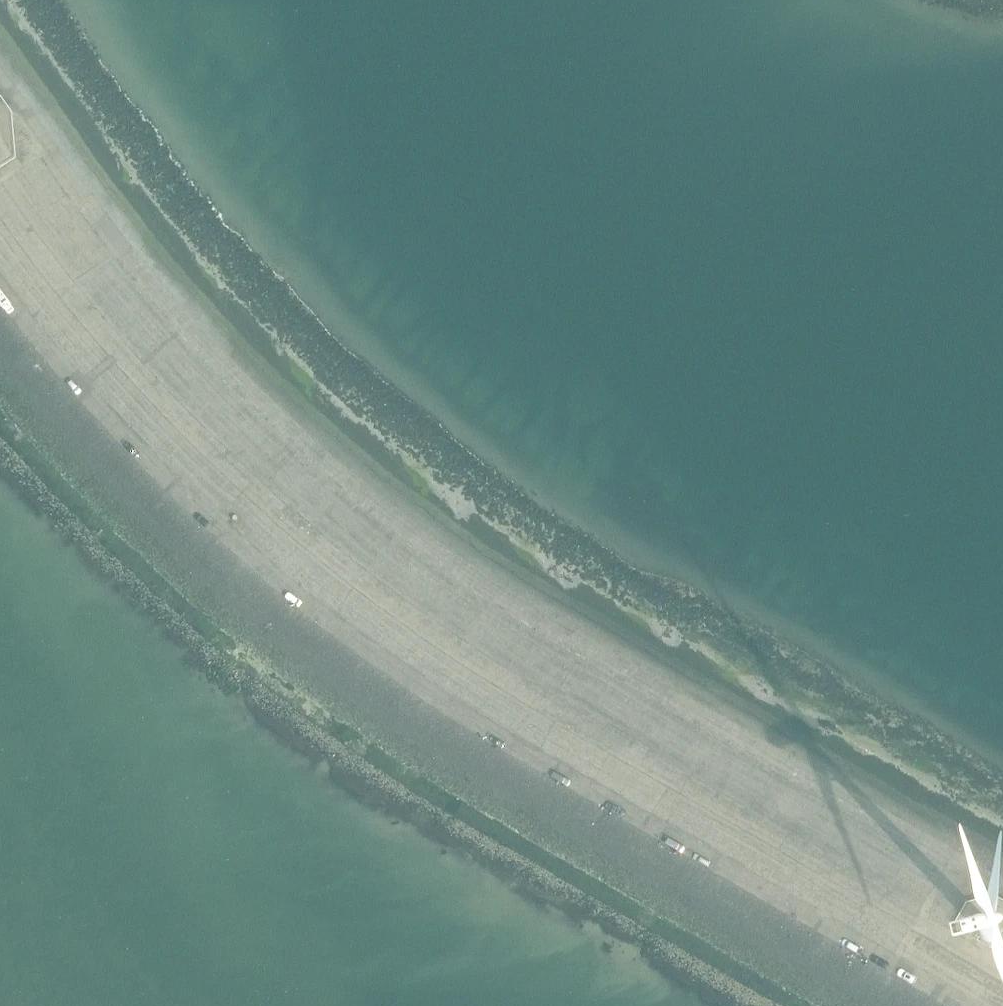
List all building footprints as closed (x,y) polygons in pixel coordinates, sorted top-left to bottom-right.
[(981,930),(981,933),(981,935),(983,938),(985,940),(987,941),(990,941),(992,940),(995,939),(996,937),(997,934),(997,932),(997,929),(995,927),(994,925),(991,924),(989,924),(986,924),(984,926),(982,928),(981,930)]
